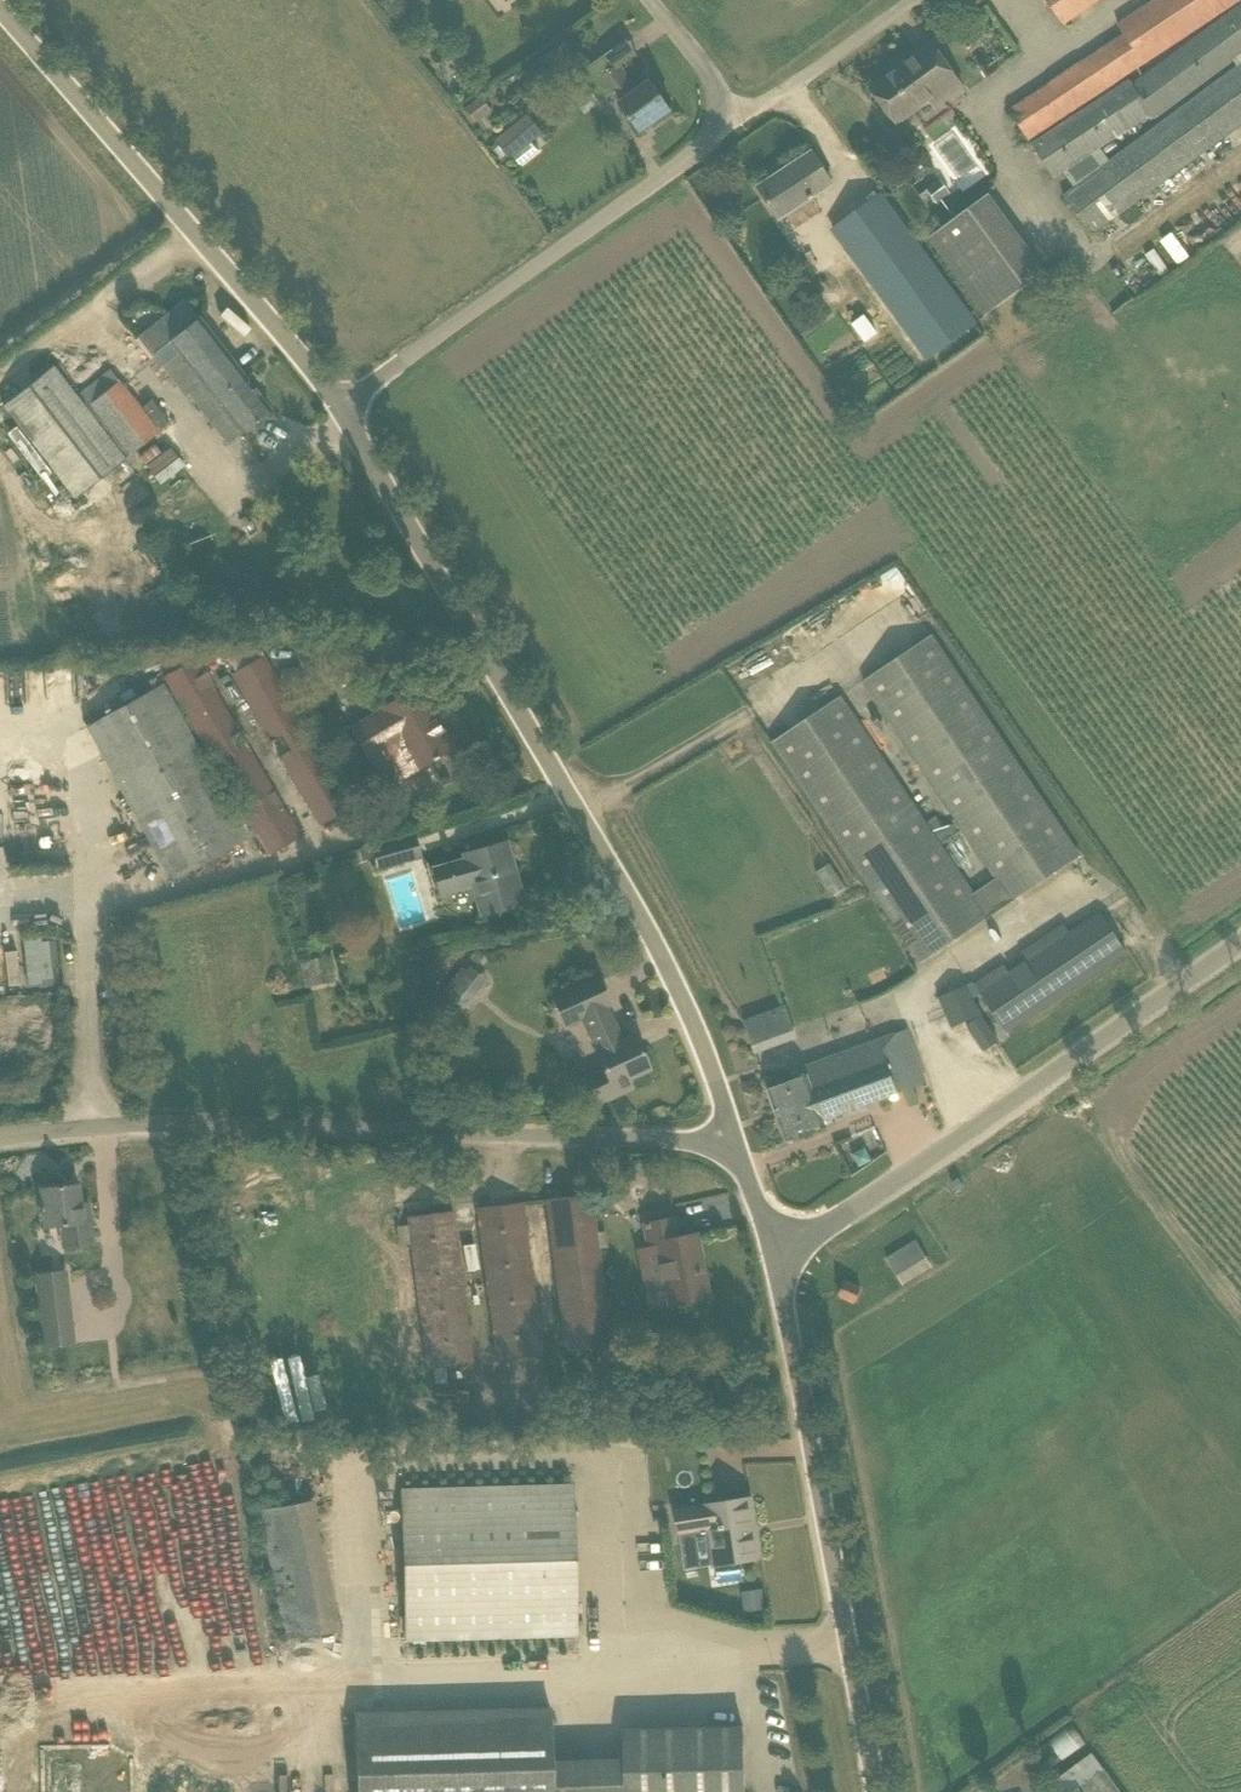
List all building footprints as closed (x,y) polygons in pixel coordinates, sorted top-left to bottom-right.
[(1125,34),(1010,110),(1029,139),(1239,0),(1156,0),(1118,25),(1125,34)] [(1063,23),(1095,0),(1046,0),(1063,23)] [(1064,172),(1128,129),(1125,124),(1148,109),(1156,120),(1240,57),(1240,3),(1133,83),(1131,80),(1032,144),(1054,178),(1064,172)] [(964,86),(933,44),(872,89),(899,123),(938,94),(944,101),(964,86)] [(619,66),(614,70),(605,56),(580,73),(602,103),(614,94),(641,132),(672,110),(652,81),(638,91),(619,66)] [(1111,162),(1064,196),(1092,233),(1240,123),(1240,66),(1111,162)] [(497,138),(514,159),(548,133),(531,111),(497,138)] [(813,152),(759,187),(780,219),(833,184),(813,152)] [(940,178),(925,189),(936,203),(951,192),(940,178)] [(875,187),(829,221),(929,358),(976,323),(875,187)] [(990,193),(928,238),(986,315),(1047,270),(990,193)] [(271,411),(185,301),(140,337),(186,396),(189,394),(212,424),(224,414),(241,435),(271,411)] [(866,340),(876,332),(864,317),(854,324),(866,340)] [(125,459),(159,432),(119,381),(119,382),(110,371),(80,394),(79,394),(76,396),(52,365),(1,404),(75,499),(125,460),(125,459)] [(843,695),(774,742),(922,963),(1081,854),(933,635),(863,682),(996,879),(975,892),(843,695)] [(264,655),(232,674),(320,826),(353,806),(264,655)] [(268,856),(301,837),(196,658),(163,677),(268,856)] [(87,727),(171,880),(247,838),(164,685),(87,727)] [(452,748),(416,689),(384,708),(385,710),(352,729),(368,757),(402,738),(419,767),(433,759),(434,761),(439,758),(438,756),(452,748)] [(378,869),(420,857),(414,835),(372,847),(378,869)] [(514,870),(506,842),(464,854),(465,859),(433,868),(441,894),(473,885),(481,915),(516,905),(507,872),(514,870)] [(980,993),(1007,1032),(1128,951),(1101,911),(1100,912),(1101,913),(982,993),(981,992),(980,993)] [(24,941),(26,965),(43,963),(46,986),(61,985),(56,937),(43,938),(43,939),(24,941)] [(336,981),(331,955),(300,961),(306,987),(336,981)] [(448,996),(472,967),(459,956),(435,986),(448,996)] [(622,1042),(605,1006),(610,1004),(597,978),(552,999),(565,1027),(584,1019),(599,1052),(597,1053),(603,1067),(579,1078),(593,1108),(635,1088),(630,1078),(649,1069),(634,1036),(622,1042)] [(953,1028),(983,1014),(969,983),(939,997),(953,1028)] [(789,1001),(748,1020),(762,1049),(803,1030),(789,1001)] [(985,1050),(999,1041),(982,1016),(967,1025),(985,1050)] [(825,1120),(866,1105),(916,1087),(904,1052),(914,1048),(907,1030),(804,1067),(807,1075),(768,1089),(786,1138),(826,1124),(825,1120)] [(78,1185),(41,1189),(43,1206),(41,1207),(41,1211),(43,1210),(46,1227),(61,1225),(64,1247),(94,1243),(89,1203),(81,1204),(78,1185)] [(591,1194),(546,1199),(566,1351),(611,1346),(591,1194)] [(542,1354),(522,1202),(477,1208),(497,1360),(542,1354)] [(473,1363),(453,1211),(408,1216),(428,1369),(473,1363)] [(656,1243),(668,1305),(709,1296),(696,1234),(677,1238),(673,1218),(644,1224),(648,1245),(656,1243)] [(933,1267),(916,1239),(887,1257),(905,1285),(933,1267)] [(76,1343),(69,1290),(67,1271),(36,1275),(45,1347),(76,1343)] [(839,1294),(856,1302),(863,1289),(845,1281),(839,1294)] [(547,1606),(543,1481),(347,1487),(350,1612),(547,1606)] [(680,1533),(692,1531),(691,1525),(710,1522),(717,1565),(758,1558),(752,1520),(755,1519),(752,1498),(707,1505),(676,1510),(680,1533)] [(285,1640),(342,1632),(323,1499),(265,1507),(285,1640)] [(552,1762),(550,1708),(355,1713),(357,1791),(552,1791),(552,1762)] [(744,1728),(626,1731),(627,1791),(746,1791),(744,1728)]
